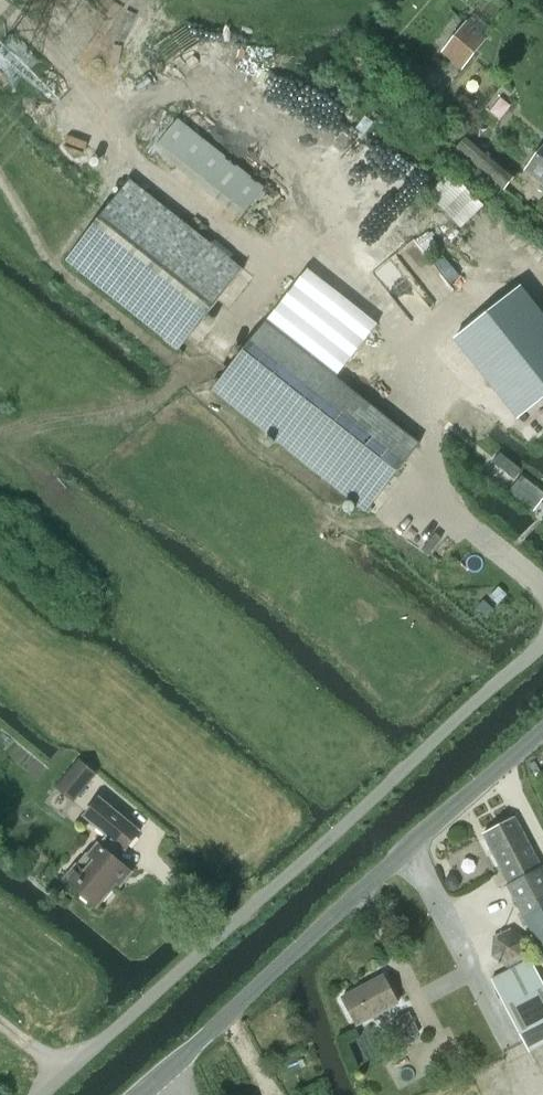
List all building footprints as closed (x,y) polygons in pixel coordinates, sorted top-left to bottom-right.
[(467,21),(442,51),(463,68),(487,38),(482,34),(488,26),(473,14),(467,21)] [(153,151),(241,218),(266,185),(178,118),(153,151)] [(507,187),(513,179),(466,139),(459,147),(507,187)] [(525,171),(542,185),(542,148),(525,171)] [(449,172),(428,196),(446,212),(467,189),(449,172)] [(180,351),(244,270),(131,181),(67,262),(180,351)] [(518,283),(477,316),(506,353),(483,371),(520,418),(542,400),(542,314),(518,283)] [(214,390),(368,512),(421,445),(267,323),(214,390)] [(500,452),(492,461),(513,479),(521,469),(500,452)] [(507,492),(532,512),(542,499),(542,490),(522,473),(507,492)] [(57,787),(74,801),(97,774),(80,759),(57,787)] [(104,831),(103,832),(107,835),(99,844),(95,842),(64,880),(97,908),(128,870),(112,856),(120,845),(126,850),(141,832),(99,797),(85,816),(104,831)] [(484,834),(511,885),(509,886),(542,952),(542,868),(516,817),(484,834)] [(493,936),(492,957),(508,967),(526,958),(528,940),(512,928),(493,936)] [(530,1052),(542,1046),(542,984),(530,958),(491,979),(530,1052)] [(343,997),(358,1025),(399,1003),(384,975),(343,997)] [(410,1012),(397,1018),(408,1039),(420,1033),(410,1012)]
